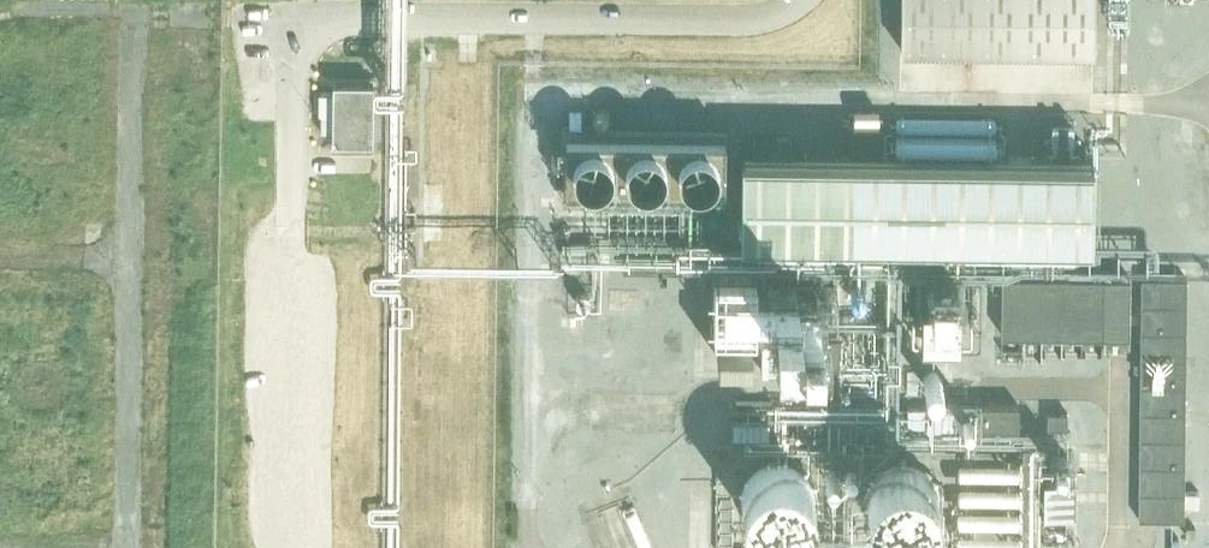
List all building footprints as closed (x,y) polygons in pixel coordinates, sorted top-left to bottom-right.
[(1097,0),(904,0),(903,41),(1097,42),(1097,0)] [(331,80),(330,140),(371,141),(372,81),(331,80)] [(728,176),(728,123),(568,122),(568,176),(728,176)] [(1099,142),(746,137),(745,222),(1098,227),(1099,142)] [(1004,328),(1131,330),(1132,271),(1005,270),(1004,328)] [(1139,518),(1184,519),(1187,277),(1141,277),(1139,518)] [(795,363),(840,363),(840,335),(795,335),(795,363)] [(982,422),(1021,422),(1021,400),(982,400),(982,422)] [(1049,423),(1069,424),(1069,410),(1050,409),(1049,423)] [(812,506),(812,499),(812,491),(810,484),(806,477),(801,472),(796,467),(789,463),(782,461),(774,460),(767,461),(760,463),(753,467),(747,471),(743,477),(739,484),(737,491),(736,498),(737,506),(739,513),(742,519),(747,525),(753,530),(760,534),(767,536),(774,536),(782,536),(789,534),(795,530),(801,525),(806,520),(809,513),(812,506)] [(938,507),(939,500),(938,492),(936,485),(932,478),(927,472),(921,467),(914,463),(907,461),(899,460),(892,461),(884,464),(878,468),(872,473),(867,479),(864,486),(862,494),(862,501),(863,509),(866,516),(870,523),(876,528),(882,532),(890,535),(897,537),(905,537),(913,535),(920,532),(926,527),(931,521),(935,515),(938,507)]
